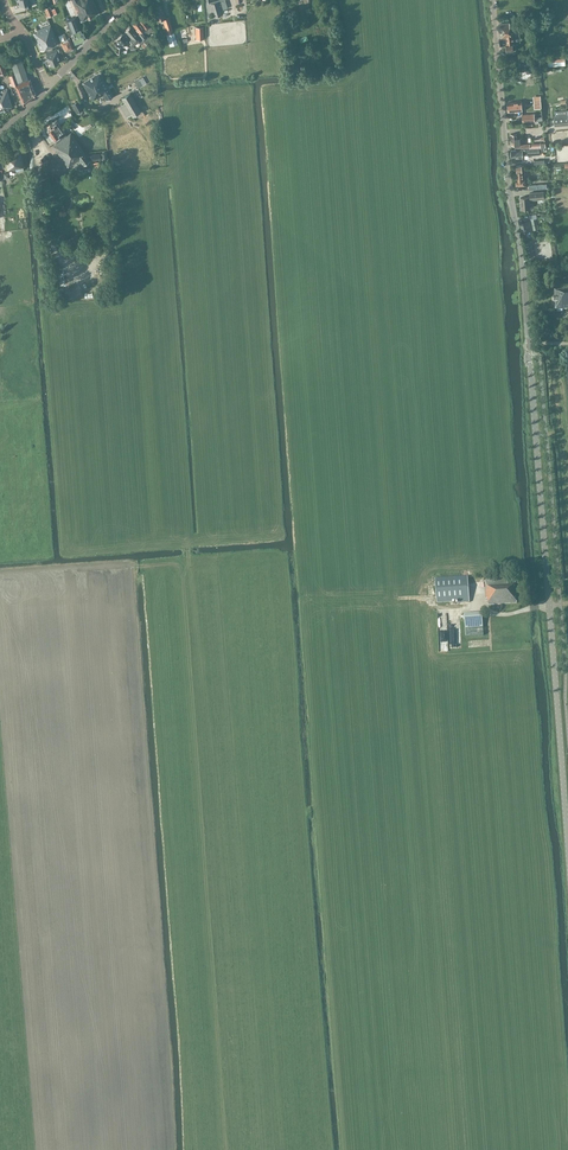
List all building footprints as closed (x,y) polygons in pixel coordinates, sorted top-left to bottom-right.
[(71,16),(76,14),(76,15),(78,14),(81,21),(99,13),(93,0),(64,0),(71,16)] [(207,19),(222,15),(221,10),(228,8),(225,0),(205,0),(207,19)] [(50,6),(44,9),(48,16),(53,14),(50,6)] [(163,19),(167,34),(166,34),(170,46),(177,44),(169,17),(165,18),(161,6),(156,8),(157,11),(154,11),(157,21),(163,19)] [(86,39),(83,31),(81,31),(76,17),(67,20),(75,43),(86,39)] [(153,30),(151,26),(150,27),(148,25),(148,24),(147,22),(146,22),(143,18),(142,18),(141,18),(140,20),(133,25),(139,33),(146,44),(151,40),(148,37),(147,37),(143,30),(145,29),(148,33),(149,33),(153,30)] [(509,23),(500,24),(500,29),(499,29),(500,39),(505,39),(507,51),(512,51),(513,54),(515,54),(514,44),(513,33),(511,33),(509,23)] [(34,36),(40,50),(58,43),(50,25),(37,30),(37,32),(38,34),(34,36)] [(138,41),(141,44),(142,46),(145,45),(146,45),(144,42),(131,27),(126,31),(132,38),(130,40),(133,45),(138,41)] [(200,39),(204,39),(203,27),(199,27),(195,27),(196,39),(200,39)] [(178,37),(179,41),(187,39),(187,35),(185,29),(176,31),(178,37)] [(64,34),(56,37),(60,47),(62,46),(63,48),(65,47),(66,51),(69,49),(70,50),(73,49),(73,48),(73,47),(73,46),(74,46),(73,43),(72,43),(70,38),(66,39),(64,34)] [(117,39),(123,46),(126,44),(129,47),(130,47),(132,49),(134,47),(123,34),(117,39)] [(59,56),(56,49),(50,51),(51,54),(47,55),(48,59),(46,60),(48,64),(51,63),(52,65),(57,63),(57,61),(60,60),(58,56),(59,56)] [(8,53),(15,73),(18,72),(20,78),(27,76),(21,57),(18,58),(15,50),(8,53)] [(532,65),(531,58),(519,59),(520,67),(532,65)] [(548,60),(548,63),(548,67),(565,66),(565,59),(548,60)] [(15,73),(9,76),(12,86),(15,85),(22,104),(25,104),(35,95),(35,93),(30,79),(28,80),(27,76),(20,78),(18,72),(15,73)] [(103,95),(106,100),(113,96),(100,72),(82,83),(92,100),(97,97),(97,98),(103,95)] [(519,80),(531,79),(531,72),(519,73),(519,80)] [(7,88),(0,91),(0,112),(8,109),(8,108),(12,106),(7,88)] [(128,95),(119,100),(129,116),(137,112),(128,95)] [(78,100),(72,104),(76,113),(83,109),(78,100)] [(522,102),(520,102),(506,103),(507,112),(522,111),(523,110),(524,109),(524,107),(523,105),(523,102),(522,102)] [(102,109),(104,124),(115,122),(115,120),(109,121),(107,108),(102,109)] [(555,111),(555,115),(554,115),(555,125),(567,124),(567,115),(567,110),(555,111)] [(543,120),(542,117),(534,117),(534,114),(522,115),(523,122),(535,121),(543,120)] [(102,127),(96,121),(94,124),(99,130),(102,127)] [(49,134),(56,143),(67,136),(57,122),(56,122),(54,123),(53,125),(48,129),(47,130),(47,131),(45,132),(47,135),(49,134)] [(53,146),(67,166),(72,163),(73,164),(79,159),(83,165),(90,161),(70,133),(67,136),(56,143),(53,146)] [(546,147),(545,143),(540,144),(540,143),(530,144),(529,144),(522,144),(521,138),(517,138),(517,134),(511,134),(512,145),(515,145),(515,149),(546,147)] [(516,149),(516,150),(511,151),(511,158),(512,158),(512,162),(523,161),(523,152),(525,152),(524,148),(516,149)] [(525,156),(540,155),(539,148),(525,148),(525,156)] [(8,170),(15,169),(16,172),(24,171),(23,167),(25,167),(22,151),(4,154),(6,166),(7,166),(8,170)] [(517,186),(526,185),(524,166),(521,166),(521,165),(515,166),(516,172),(517,181),(516,181),(517,186)] [(520,197),(521,209),(530,209),(529,200),(544,199),(544,192),(530,193),(530,197),(520,197)] [(533,219),(530,220),(520,222),(522,232),(524,241),(525,240),(528,256),(534,255),(531,239),(527,240),(525,232),(535,230),(533,219)] [(555,291),(555,298),(554,299),(554,303),(555,303),(556,310),(567,309),(567,290),(555,291)] [(467,577),(435,579),(437,603),(455,602),(455,603),(468,602),(467,577)] [(508,577),(485,579),(486,599),(488,599),(488,605),(517,603),(515,583),(508,583),(508,577)] [(464,614),(465,629),(466,636),(483,635),(482,613),(464,614)] [(446,614),(446,644),(455,644),(455,614),(446,614)] [(436,645),(443,644),(442,632),(435,632),(436,645)]
